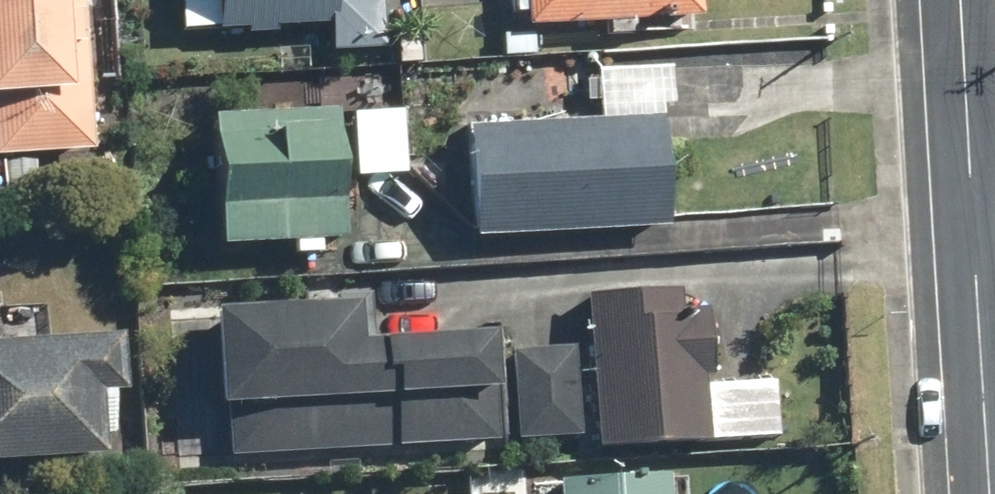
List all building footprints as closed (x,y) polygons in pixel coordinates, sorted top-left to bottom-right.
[(79,0),(0,0),(0,163),(85,160),(79,0)] [(170,35),(316,33),(316,59),(377,58),(376,0),(170,0),(170,35)] [(510,35),(595,34),(595,40),(622,40),(622,32),(694,31),(693,0),(510,0),(510,35)] [(397,117),(345,117),(346,183),(397,183),(397,117)] [(656,122),(458,123),(459,243),(657,242),(656,122)] [(312,261),(328,261),(328,163),(206,163),(206,261),(285,261),(285,271),(312,271),(312,261)] [(696,445),(772,446),(772,388),(705,387),(706,320),(672,319),(673,292),(580,291),(579,458),(696,459),(696,445)] [(321,312),(171,320),(177,467),(480,455),(476,347),(367,351),(365,301),(321,303),(321,312)] [(86,473),(88,417),(110,417),(111,355),(0,352),(0,470),(86,473)] [(573,357),(508,356),(506,446),(572,447),(573,357)] [(663,481),(551,480),(551,493),(663,493),(663,481)]
